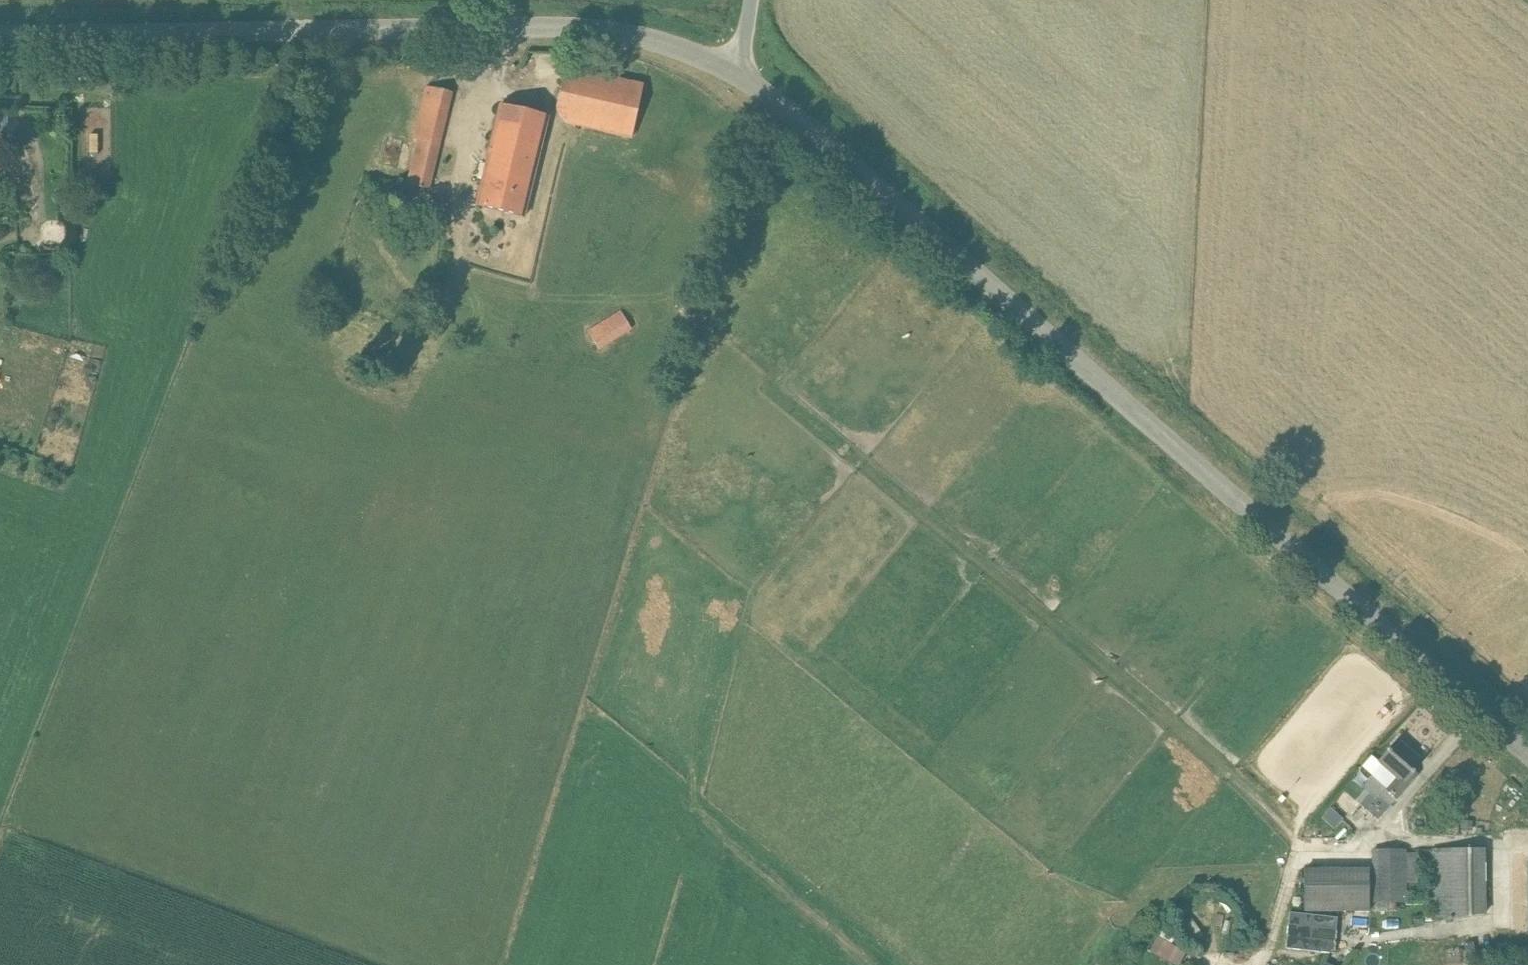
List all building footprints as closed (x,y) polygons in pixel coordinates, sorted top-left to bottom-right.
[(644,85),(567,68),(557,109),(569,123),(633,137),(644,85)] [(453,93),(427,86),(414,138),(417,139),(406,184),(428,190),(453,93)] [(549,117),(501,105),(476,206),(524,218),(549,117)] [(376,201),(365,193),(357,205),(368,213),(376,201)] [(633,328),(621,311),(590,331),(602,349),(633,328)] [(1423,761),(1398,739),(1378,763),(1381,765),(1396,778),(1385,791),(1397,802),(1418,774),(1415,771),(1423,761)] [(1334,830),(1344,820),(1332,809),(1323,819),(1334,830)] [(1471,831),(1471,822),(1461,822),(1461,831),(1471,831)] [(1407,905),(1407,849),(1373,850),(1374,905),(1407,905)] [(1486,913),(1484,849),(1432,849),(1433,921),(1486,913)] [(1370,911),(1369,868),(1305,868),(1305,912),(1370,911)] [(1338,917),(1290,912),(1286,948),(1334,953),(1338,917)] [(1188,952),(1159,937),(1151,952),(1176,964),(1181,964),(1188,952)]
